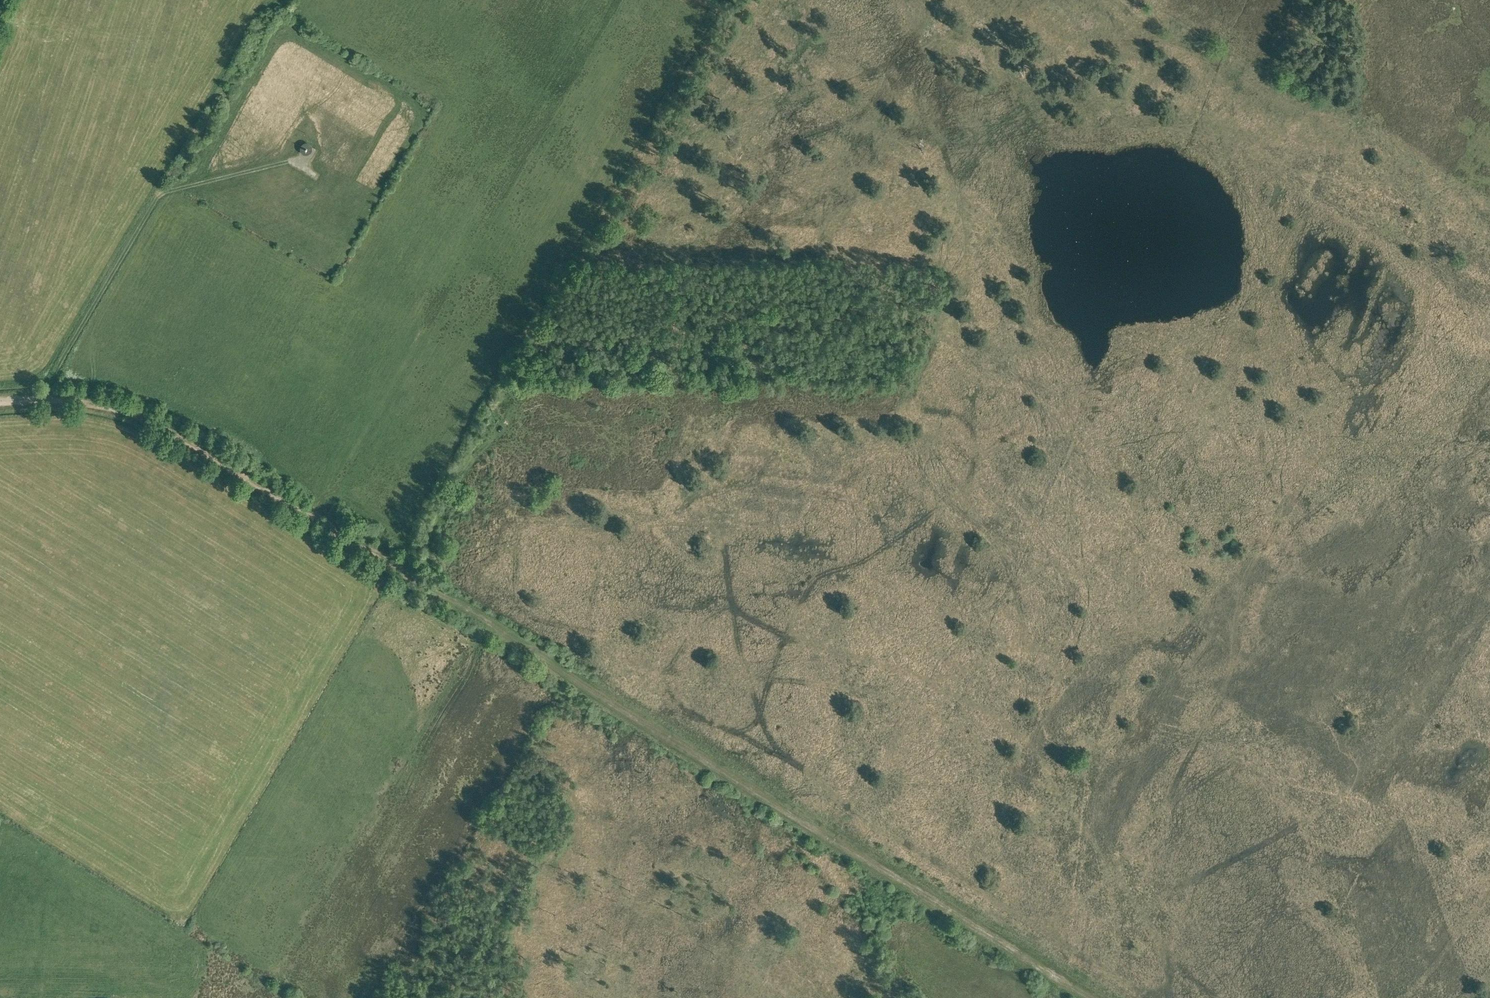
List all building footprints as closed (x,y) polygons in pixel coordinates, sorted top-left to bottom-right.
[(313,148),(313,147),(313,146),(312,145),(311,144),(310,143),(309,143),(308,142),(307,142),(306,142),(305,142),(304,143),(303,143),(302,144),(301,145),(301,146),(300,147),(300,148),(300,149),(301,150),(301,151),(301,152),(302,153),(303,153),(304,154),(305,154),(306,155),(307,155),(308,155),(308,154),(309,154),(310,153),(311,153),(312,152),(312,151),(313,150),(313,149),(313,148)]
